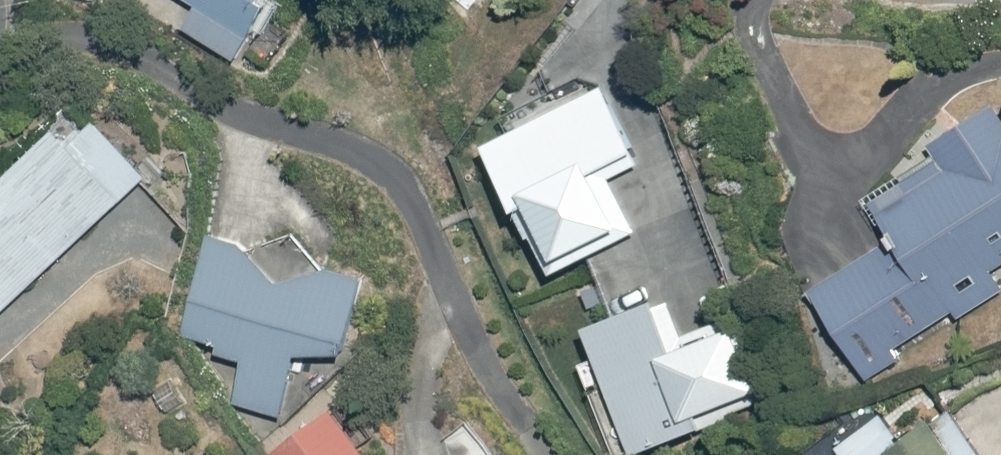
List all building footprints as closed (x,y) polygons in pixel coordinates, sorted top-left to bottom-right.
[(199,3),(182,30),(233,63),(273,0),(194,0),(199,3)] [(603,90),(487,147),(531,236),(536,233),(555,272),(638,231),(613,180),(641,166),(603,90)] [(0,183),(0,321),(156,177),(99,115),(74,138),(62,126),(0,183)] [(812,291),(871,375),(1000,283),(1000,279),(994,269),(1000,264),(1000,117),(984,129),(975,118),(935,146),(943,157),(874,206),(893,233),(812,291)] [(364,277),(207,236),(182,333),(216,342),(214,352),(243,360),(232,403),(285,417),(302,353),(341,363),(364,277)] [(589,325),(599,350),(583,356),(624,454),(632,454),(767,399),(731,314),(689,332),(671,291),(589,325)] [(958,408),(906,448),(874,405),(810,453),(811,454),(993,454),(958,408)] [(280,454),(369,454),(338,413),(280,454)]
